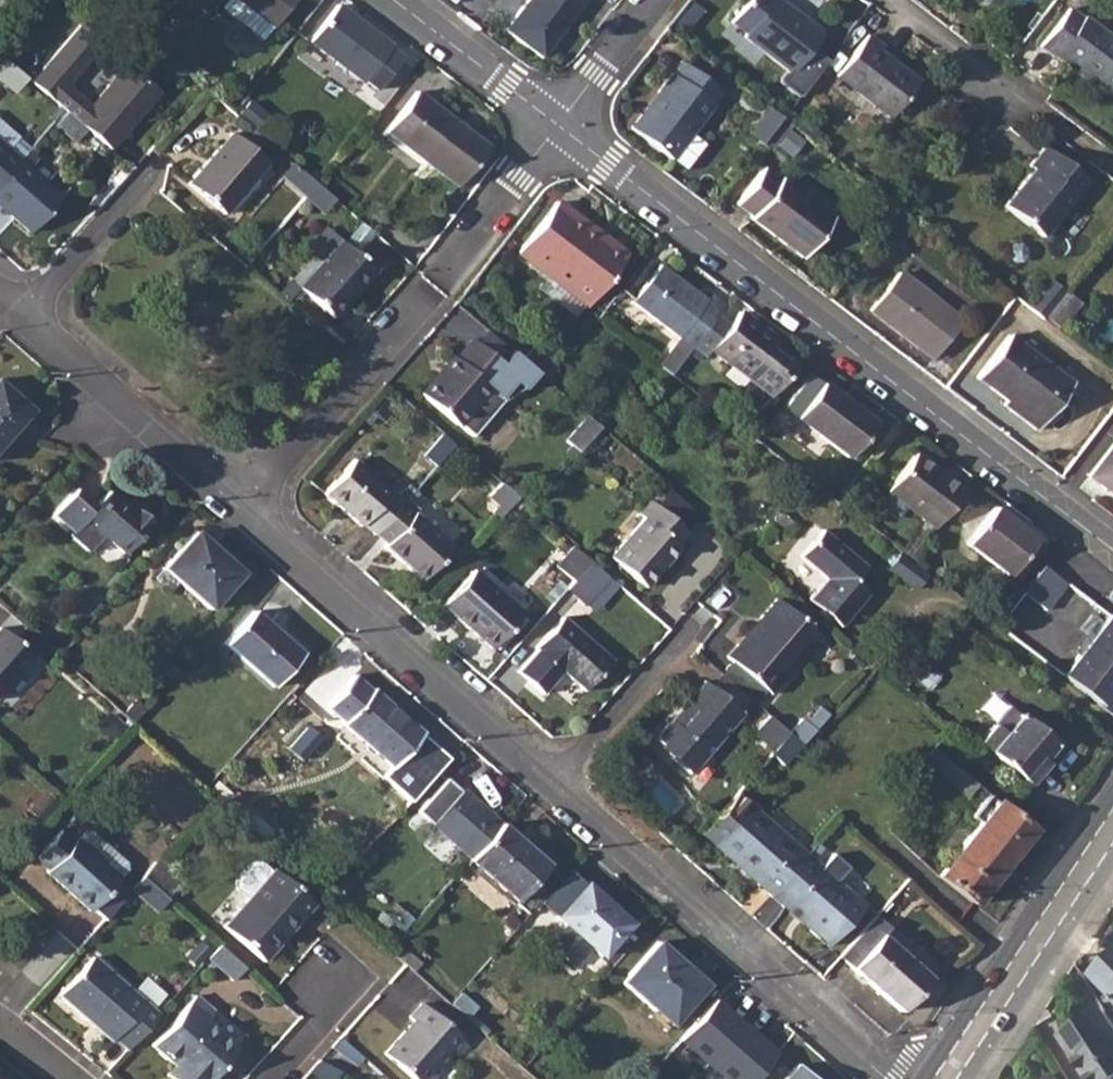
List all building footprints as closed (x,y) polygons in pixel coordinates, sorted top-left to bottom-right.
[(272,28),(293,0),(236,0),(272,28)] [(504,31),(540,58),(584,0),(527,0),(504,31)] [(730,22),(746,34),(743,37),(787,70),(779,81),(798,96),(826,60),(811,48),(820,34),(777,0),(747,0),(730,22)] [(336,5),(308,41),(363,83),(364,80),(377,90),(401,58),(388,49),(390,47),(336,5)] [(1053,57),(1056,53),(1096,83),(1112,96),(1112,94),(1112,41),(1083,17),(1080,20),(1068,10),(1040,47),(1053,57)] [(76,20),(26,78),(65,111),(85,129),(104,145),(153,86),(121,59),(85,102),(60,81),(96,38),(76,20)] [(867,35),(836,77),(890,117),(918,82),(879,52),(882,48),(867,35)] [(1056,53),(1053,57),(1091,88),(1096,83),(1056,53)] [(3,58),(0,62),(0,79),(14,91),(26,77),(3,58)] [(680,63),(645,109),(650,112),(686,67),(680,63)] [(650,112),(645,109),(630,129),(670,160),(721,93),(686,67),(650,112)] [(414,93),(385,132),(457,187),(486,148),(414,93)] [(249,102),(240,113),(259,129),(268,118),(249,102)] [(781,118),(768,108),(746,135),(759,145),(760,144),(781,118)] [(85,129),(65,111),(54,123),(75,141),(85,129)] [(781,118),(760,144),(771,152),(792,126),(781,118)] [(16,160),(5,150),(16,138),(0,123),(0,178),(16,160)] [(230,132),(187,184),(222,214),(265,162),(230,132)] [(1033,170),(1004,208),(1041,236),(1087,180),(1044,147),(1029,167),(1033,170)] [(0,178),(0,207),(27,231),(58,197),(16,160),(0,178)] [(294,165),(283,178),(305,197),(316,184),(294,165)] [(762,170),(735,205),(752,216),(750,219),(802,259),(832,218),(780,179),(778,181),(762,170)] [(316,184),(305,197),(332,220),(343,207),(320,187),(316,184)] [(517,253),(548,276),(583,304),(585,305),(623,256),(555,204),(517,253)] [(339,240),(297,288),(331,318),(374,270),(339,240)] [(630,302),(690,348),(699,336),(714,317),(718,311),(706,302),(658,264),(630,302)] [(899,272),(869,310),(931,358),(961,320),(899,272)] [(583,304),(548,276),(538,288),(574,316),(583,304)] [(1052,281),(1030,308),(1042,318),(1045,315),(1064,291),(1052,281)] [(1064,291),(1045,315),(1059,327),(1079,303),(1064,291)] [(710,296),(706,302),(718,311),(722,305),(710,296)] [(709,350),(770,396),(795,362),(772,345),(775,340),(737,313),(727,326),(712,347),(699,336),(690,348),(703,358),(709,350)] [(714,317),(699,336),(712,347),(727,326),(714,317)] [(486,330),(475,342),(500,364),(503,366),(501,368),(515,380),(513,382),(522,389),(536,372),(522,360),(511,351),(486,330)] [(1008,336),(976,378),(1005,400),(1002,404),(1036,428),(1070,383),(1008,336)] [(500,364),(475,342),(470,338),(455,358),(451,356),(419,394),(459,427),(460,426),(474,439),(504,403),(500,398),(513,382),(515,380),(501,368),(503,366),(500,364)] [(529,351),(522,360),(536,372),(548,382),(555,372),(529,351)] [(821,382),(794,418),(845,456),(872,420),(821,382)] [(28,409),(0,385),(0,442),(28,409)] [(563,453),(571,460),(600,427),(587,415),(564,442),(569,446),(563,453)] [(1088,476),(1112,495),(1112,442),(1088,476)] [(885,491),(933,527),(961,490),(913,454),(885,491)] [(361,524),(373,534),(402,502),(353,459),(323,494),(359,525),(361,524)] [(672,487),(660,501),(689,525),(701,511),(672,487)] [(76,489),(53,515),(72,531),(68,535),(87,550),(101,535),(121,553),(149,521),(134,508),(130,512),(107,492),(95,505),(76,489)] [(402,502),(373,534),(385,545),(383,548),(421,580),(451,546),(414,513),(417,509),(405,498),(402,502)] [(642,519),(608,558),(644,587),(678,547),(676,545),(687,533),(648,502),(638,515),(642,519)] [(993,507),(965,544),(1008,574),(1035,538),(993,507)] [(822,530),(799,555),(827,579),(808,601),(839,627),(866,594),(851,581),(865,565),(822,530)] [(163,568),(165,570),(179,582),(209,608),(240,572),(193,532),(163,568)] [(578,576),(588,562),(571,551),(561,565),(578,576)] [(898,556),(888,568),(915,588),(924,576),(898,556)] [(598,612),(621,584),(593,560),(569,588),(598,612)] [(1066,583),(1043,566),(1022,592),(1045,610),(1066,583)] [(179,582),(165,570),(157,579),(170,591),(179,582)] [(472,570),(441,605),(490,648),(521,612),(472,570)] [(1111,589),(1105,598),(1112,603),(1112,591),(1111,589)] [(775,598),(726,656),(770,695),(819,636),(775,598)] [(252,612),(225,642),(273,685),(301,653),(252,612)] [(1112,691),(1112,620),(1109,616),(1104,623),(1077,658),(1063,677),(1101,706),(1112,691)] [(1077,658),(1104,623),(1094,616),(1084,630),(1088,633),(1071,654),(1077,658)] [(535,649),(516,670),(540,692),(560,670),(583,690),(610,660),(561,617),(535,647),(535,649)] [(32,656),(0,629),(0,693),(32,656)] [(342,722),(358,736),(388,703),(371,689),(370,690),(352,675),(326,705),(343,720),(342,722)] [(718,676),(709,687),(738,710),(746,700),(718,676)] [(738,710),(709,687),(702,681),(654,739),(659,744),(656,747),(688,773),(740,712),(738,710)] [(135,700),(123,713),(132,721),(144,707),(135,700)] [(388,703),(358,736),(391,765),(420,732),(388,703)] [(1008,707),(978,742),(1028,784),(1044,765),(1040,761),(1053,746),(1008,707)] [(773,719),(754,741),(770,755),(789,733),(773,719)] [(801,720),(789,733),(802,744),(815,731),(801,720)] [(770,755),(782,767),(802,744),(789,733),(770,755)] [(934,749),(923,762),(968,799),(978,786),(934,749)] [(417,811),(469,857),(499,824),(461,789),(460,790),(447,779),(417,811)] [(699,835),(769,896),(806,855),(736,794),(699,835)] [(979,824),(937,878),(974,905),(1032,831),(987,796),(970,817),(979,824)] [(469,857),(467,860),(515,901),(545,865),(499,824),(469,857)] [(117,878),(74,838),(72,841),(59,829),(35,857),(47,868),(45,871),(89,909),(117,878)] [(81,831),(74,838),(117,878),(124,870),(123,861),(89,831),(81,831)] [(158,855),(153,861),(167,874),(173,867),(158,855)] [(806,855),(769,896),(826,947),(862,905),(806,855)] [(153,861),(141,875),(165,896),(177,883),(167,874),(153,861)] [(272,869),(222,925),(262,960),(311,904),(272,869)] [(565,926),(548,944),(572,966),(589,947),(600,957),(629,925),(584,884),(555,917),(565,926)] [(851,969),(899,1012),(915,995),(928,980),(878,935),(886,927),(874,917),(838,958),(851,969)] [(657,943),(621,983),(670,1026),(706,985),(657,943)] [(221,947),(213,960),(240,975),(247,962),(221,947)] [(406,950),(398,958),(405,964),(413,971),(421,963),(406,950)] [(113,1037),(125,1048),(155,1015),(90,957),(57,993),(109,1041),(113,1037)] [(1097,976),(1112,992),(1112,960),(1097,976)] [(161,1008),(171,997),(153,981),(143,992),(161,1008)] [(460,992),(450,1004),(466,1019),(476,1007),(460,992)] [(150,1045),(174,1065),(165,1076),(169,1078),(208,1078),(235,1046),(204,1020),(213,1010),(195,994),(150,1045)] [(721,1000),(685,1041),(729,1078),(759,1078),(782,1052),(721,1000)] [(384,1054),(412,1078),(425,1078),(460,1039),(421,1006),(409,1019),(413,1022),(384,1054)] [(1106,1010),(1063,1039),(1090,1078),(1112,1078),(1112,1021),(1106,1010)] [(785,1078),(810,1078),(796,1067),(785,1078)]
